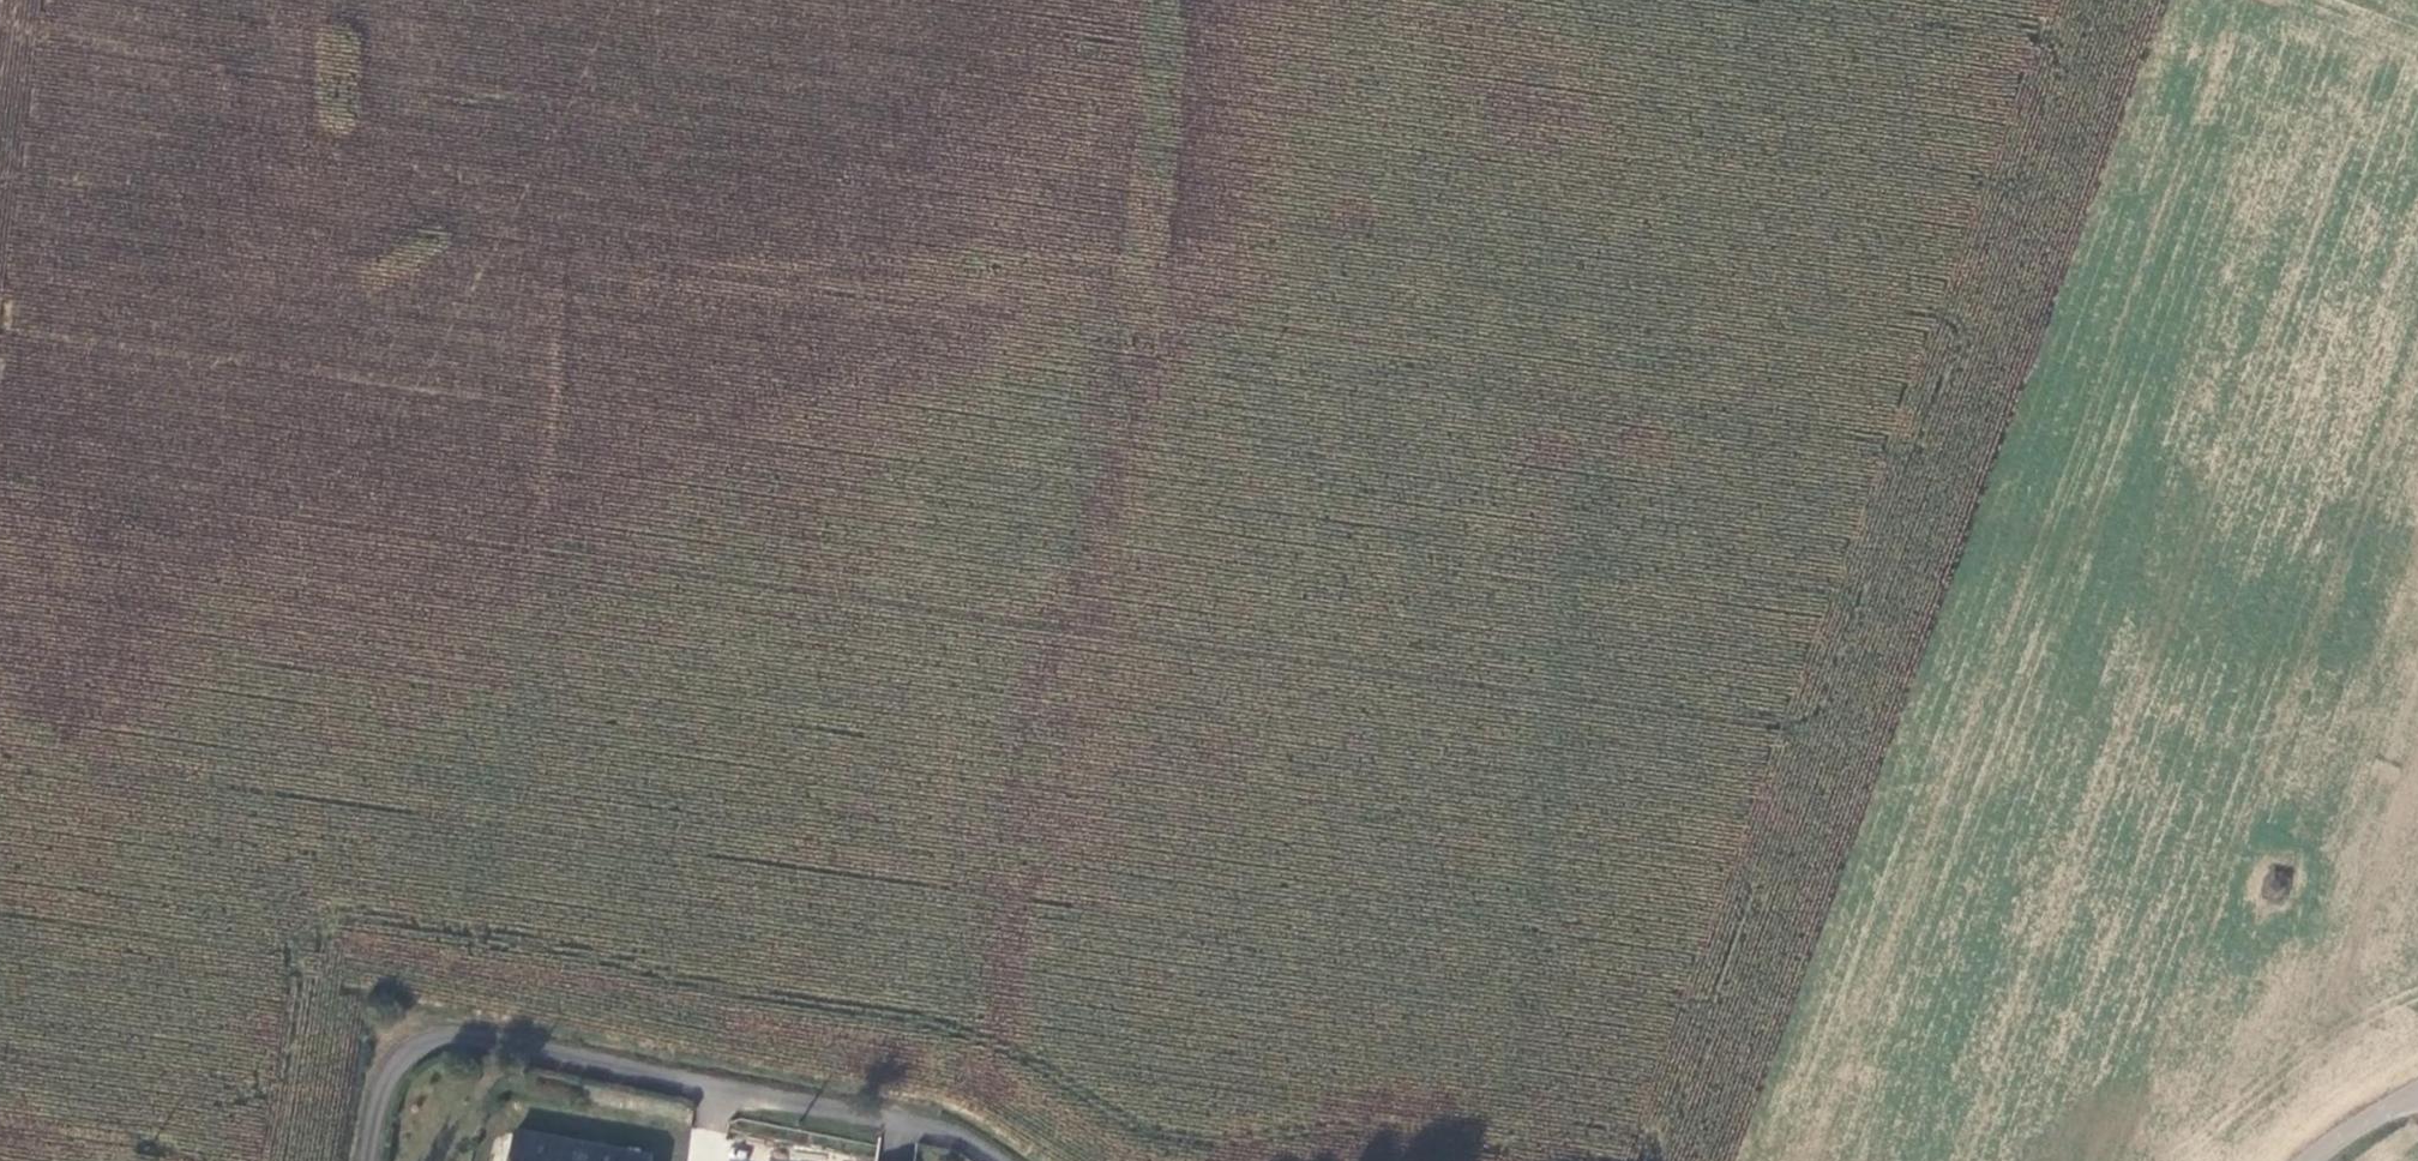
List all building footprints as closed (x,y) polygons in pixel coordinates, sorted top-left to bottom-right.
[(509,1160),(646,1160),(513,1137),(509,1160)]
